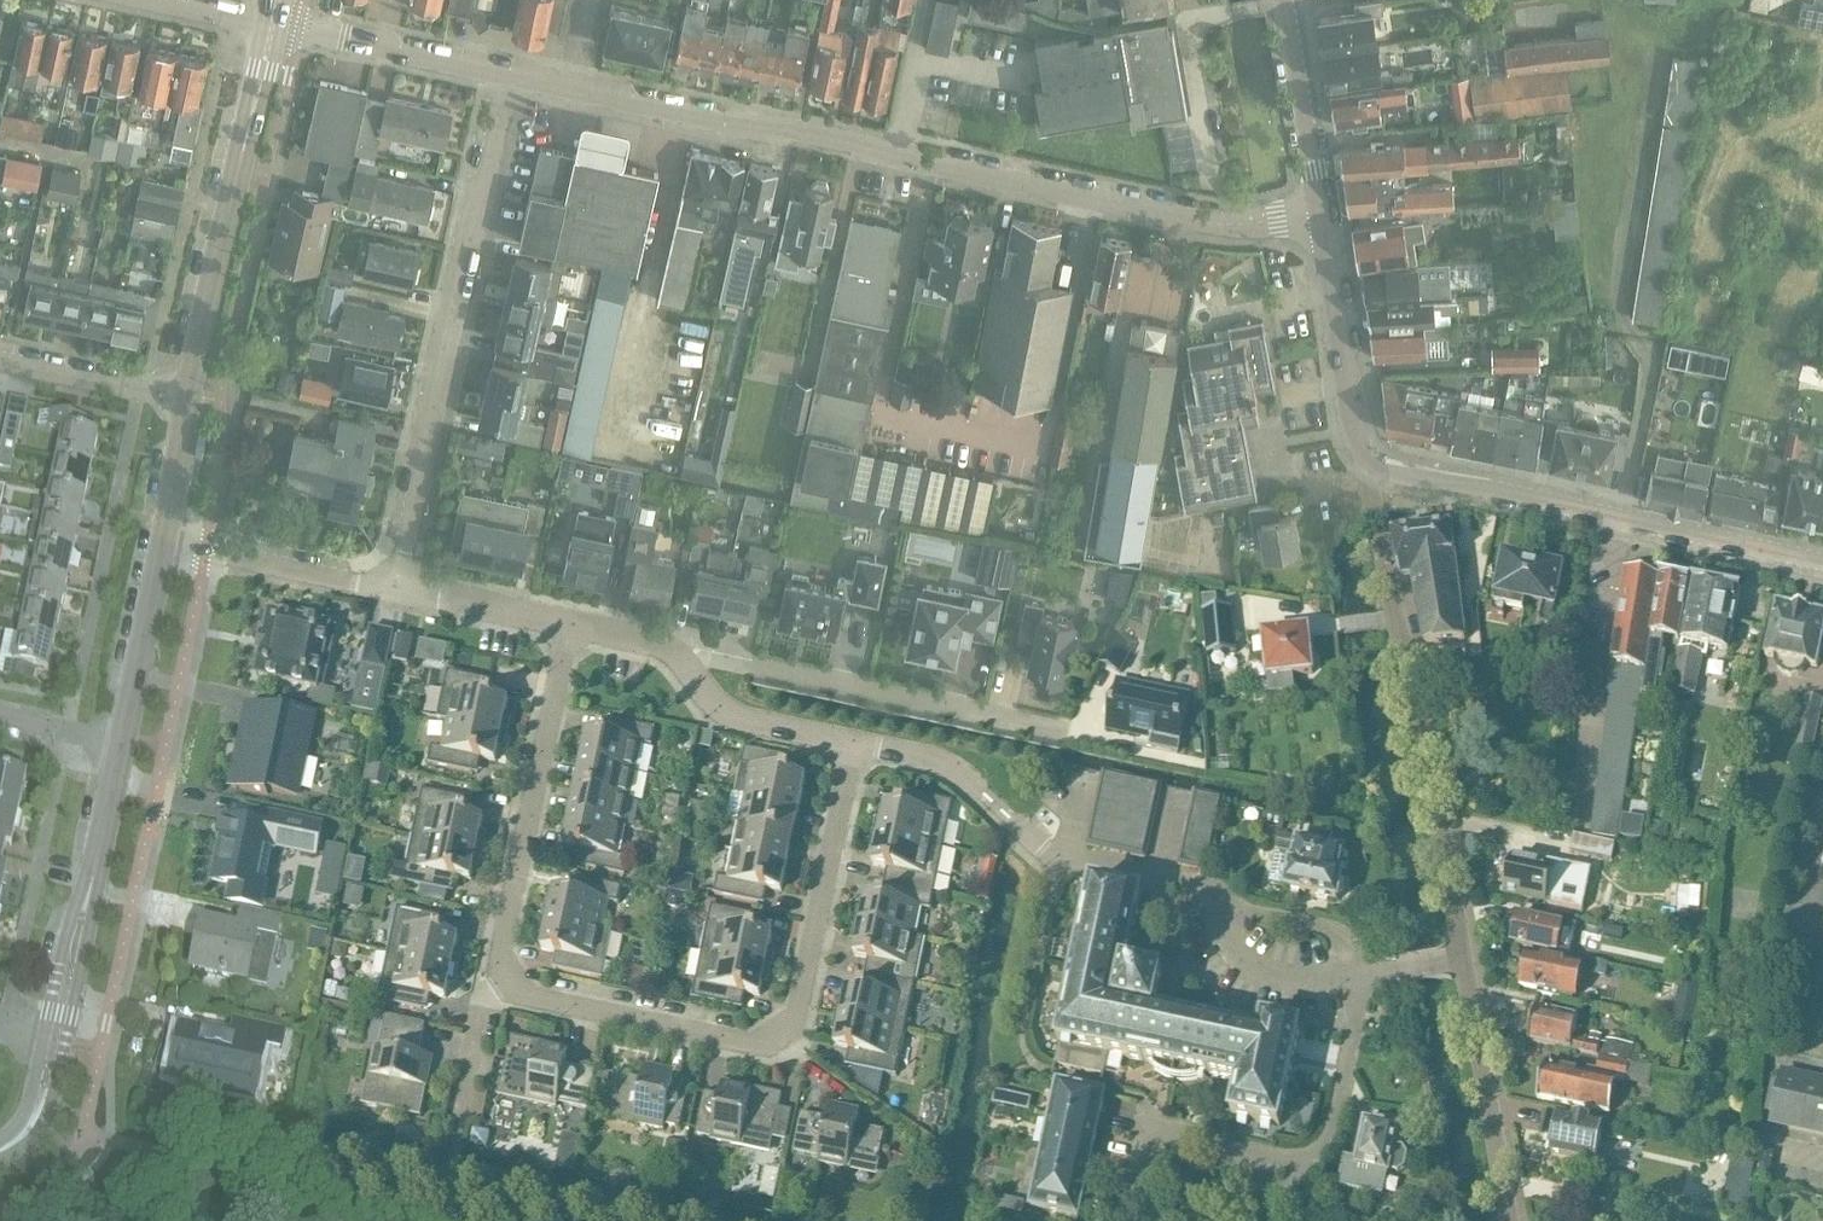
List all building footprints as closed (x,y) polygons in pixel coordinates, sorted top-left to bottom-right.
[(408,2),(412,3),(414,9),(421,10),(425,6),(439,9),(440,9),(442,0),(408,0),(408,2)] [(448,14),(505,26),(506,21),(513,23),(512,27),(545,34),(552,0),(451,0),(448,14)] [(695,66),(709,0),(692,0),(691,4),(687,3),(675,62),(695,66)] [(695,66),(716,70),(725,27),(717,26),(722,0),(709,0),(695,66)] [(818,43),(809,85),(841,92),(850,50),(853,34),(834,30),(841,0),(826,0),(826,1),(818,43)] [(927,48),(948,52),(959,2),(949,0),(937,0),(927,48)] [(967,20),(968,20),(1015,30),(1019,10),(975,0),(973,0),(970,14),(969,13),(967,20)] [(1074,22),(1098,27),(1110,25),(1108,14),(1176,2),(1175,0),(1088,0),(1090,12),(1061,6),(1058,19),(1074,22)] [(1324,52),(1379,44),(1374,15),(1385,13),(1382,0),(1379,0),(1354,4),(1356,13),(1319,19),(1324,52)] [(616,10),(608,47),(662,59),(670,21),(616,10)] [(1019,10),(1015,30),(1025,32),(1029,12),(1024,11),(1019,10)] [(728,14),(725,27),(716,70),(737,75),(748,21),(748,18),(728,14)] [(1045,82),(1036,83),(1043,126),(1043,127),(1075,122),(1131,112),(1133,125),(1137,124),(1136,123),(1155,119),(1155,120),(1163,119),(1163,115),(1188,111),(1178,53),(1182,52),(1176,14),(1110,25),(1098,27),(1074,22),(1073,24),(1074,30),(1037,37),(1045,82)] [(748,21),(737,75),(757,79),(769,25),(769,22),(748,18),(748,21)] [(1504,46),(1508,72),(1511,71),(1568,66),(1612,60),(1608,33),(1607,34),(1605,18),(1575,22),(1576,36),(1504,46)] [(23,21),(9,83),(23,87),(36,89),(49,26),(23,21)] [(843,98),(864,102),(880,25),(860,21),(843,98)] [(787,30),(776,83),(798,88),(811,29),(789,24),(787,30)] [(769,25),(757,79),(776,83),(787,30),(769,25)] [(880,25),(864,102),(885,107),(898,48),(902,30),(880,25)] [(49,26),(36,89),(47,91),(49,82),(64,86),(76,32),(49,26)] [(69,82),(99,88),(109,39),(79,32),(69,82)] [(113,39),(103,83),(122,87),(117,106),(128,108),(132,89),(142,45),(113,39)] [(1324,52),(1330,85),(1365,79),(1367,89),(1395,85),(1393,77),(1393,72),(1384,72),(1379,44),(1324,52)] [(129,125),(126,140),(142,143),(147,121),(152,122),(157,98),(169,100),(179,53),(150,47),(140,100),(135,99),(129,125)] [(1503,52),(1488,54),(1491,69),(1506,67),(1503,52)] [(174,143),(195,147),(203,105),(198,104),(208,59),(179,53),(169,100),(182,103),(174,143)] [(1573,108),(1568,66),(1511,71),(1508,72),(1508,73),(1470,78),(1476,121),(1573,108)] [(1409,71),(1393,73),(1393,77),(1395,85),(1410,83),(1409,71)] [(318,75),(303,146),(351,157),(367,87),(318,75)] [(1330,95),(1334,126),(1382,119),(1380,108),(1417,103),(1416,99),(1433,96),(1431,82),(1414,84),(1414,83),(1410,83),(1395,85),(1367,89),(1330,95)] [(88,92),(84,109),(98,112),(101,95),(88,92)] [(389,97),(388,103),(367,100),(355,154),(376,158),(381,134),(444,148),(453,112),(389,97)] [(4,113),(1,129),(0,133),(0,134),(26,138),(30,118),(4,113)] [(626,129),(578,117),(569,154),(618,165),(626,129)] [(30,118),(26,138),(42,141),(46,121),(30,118)] [(60,124),(56,143),(77,147),(81,129),(60,124)] [(94,133),(90,152),(118,158),(122,139),(111,136),(110,137),(94,133)] [(1343,172),(1349,213),(1376,210),(1425,207),(1455,206),(1490,206),(1490,205),(1515,205),(1513,178),(1500,178),(1500,174),(1488,175),(1487,170),(1462,171),(1462,165),(1520,161),(1520,159),(1534,159),(1532,135),(1519,136),(1518,135),(1403,143),(1405,168),(1343,172)] [(122,139),(118,158),(145,164),(149,144),(142,143),(126,140),(122,139)] [(1339,149),(1343,172),(1405,168),(1403,143),(1339,149)] [(569,154),(541,147),(520,242),(637,269),(659,174),(618,165),(569,154)] [(658,302),(685,308),(703,230),(713,233),(721,201),(736,205),(746,164),(693,152),(658,302)] [(3,182),(8,156),(0,154),(0,181),(3,182)] [(8,156),(3,182),(37,188),(42,163),(8,156)] [(356,173),(350,199),(365,202),(364,207),(404,216),(409,220),(418,223),(424,221),(428,221),(435,190),(378,177),(381,164),(359,159),(356,173)] [(731,251),(721,298),(744,303),(755,256),(756,252),(761,253),(765,234),(775,236),(777,229),(778,224),(780,214),(769,212),(778,171),(751,165),(742,204),(741,206),(741,208),(736,227),(731,251)] [(54,169),(49,195),(76,200),(82,175),(54,169)] [(144,177),(140,196),(182,204),(185,186),(144,177)] [(807,185),(803,199),(791,196),(776,264),(799,269),(802,254),(820,258),(824,240),(832,242),(837,219),(829,217),(835,191),(830,190),(828,182),(817,179),(812,186),(807,185)] [(304,192),(301,206),(289,203),(276,260),(320,270),(333,215),(340,216),(344,201),(304,192)] [(136,212),(148,214),(178,221),(182,204),(140,196),(136,212)] [(1557,238),(1579,235),(1581,235),(1577,199),(1553,202),(1557,238)] [(1359,269),(1361,269),(1418,265),(1418,261),(1410,262),(1405,223),(1427,221),(1425,207),(1376,210),(1378,223),(1354,226),(1359,269)] [(930,234),(925,257),(931,258),(926,280),(955,286),(955,288),(956,291),(957,292),(959,293),(961,295),(963,295),(966,295),(968,295),(969,294),(972,292),(973,290),(975,290),(979,273),(984,274),(994,225),(969,220),(968,214),(967,212),(966,211),(964,210),(961,209),(959,209),(957,210),(956,212),(953,216),(950,216),(946,237),(930,234)] [(7,237),(10,222),(0,219),(0,236),(7,237)] [(972,387),(1049,402),(1051,402),(1073,286),(1051,282),(1061,229),(1013,220),(1003,272),(995,270),(972,387)] [(795,483),(791,501),(811,505),(830,509),(887,521),(892,496),(855,488),(870,417),(869,417),(893,304),(886,303),(898,250),(890,239),(850,230),(832,314),(815,386),(815,389),(811,404),(805,431),(794,483),(795,483)] [(1101,238),(1089,298),(1119,304),(1131,244),(1101,238)] [(371,241),(363,275),(413,286),(420,252),(371,241)] [(510,286),(547,294),(553,269),(578,275),(581,261),(553,255),(551,265),(516,257),(510,286)] [(6,310),(10,292),(16,293),(22,266),(0,261),(0,309),(6,310)] [(573,456),(590,460),(632,270),(604,264),(562,454),(563,454),(571,456),(573,456)] [(329,265),(326,279),(351,285),(354,271),(329,265)] [(1418,265),(1361,269),(1367,303),(1453,298),(1451,279),(1429,280),(1420,280),(1419,267),(1418,265)] [(25,314),(55,321),(65,275),(28,268),(25,280),(32,282),(25,314)] [(65,275),(55,321),(82,326),(92,281),(65,275)] [(768,277),(764,291),(775,294),(778,279),(768,277)] [(92,281),(82,326),(111,332),(121,286),(92,280),(92,281)] [(325,283),(319,315),(339,319),(341,319),(338,334),(353,337),(353,338),(370,342),(371,340),(400,346),(405,319),(388,315),(368,311),(369,306),(345,301),(343,301),(346,287),(326,283),(325,283)] [(121,286),(111,332),(139,338),(141,332),(153,334),(162,295),(121,286)] [(510,286),(503,314),(541,322),(547,294),(510,286)] [(1367,303),(1370,327),(1436,324),(1435,307),(1442,307),(1442,313),(1458,312),(1458,298),(1453,298),(1367,303)] [(533,350),(530,360),(557,367),(558,365),(576,370),(579,357),(536,347),(541,322),(503,314),(497,343),(533,350)] [(569,316),(567,327),(586,331),(588,320),(569,316)] [(746,317),(742,333),(751,335),(754,319),(746,317)] [(1128,346),(1112,443),(1115,444),(1113,457),(1101,455),(1095,490),(1093,490),(1083,551),(1141,561),(1151,500),(1149,499),(1151,484),(1161,485),(1164,470),(1154,468),(1157,451),(1161,452),(1177,355),(1176,355),(1180,332),(1172,330),(1173,325),(1142,320),(1141,325),(1132,323),(1128,347),(1128,346)] [(1258,498),(1256,490),(1244,424),(1259,421),(1254,391),(1275,387),(1263,322),(1229,329),(1230,336),(1187,345),(1193,375),(1183,377),(1188,408),(1177,410),(1185,451),(1174,453),(1185,511),(1258,498)] [(1370,327),(1376,359),(1429,355),(1427,338),(1454,336),(1453,323),(1448,324),(1436,324),(1370,327)] [(1616,336),(1595,334),(1601,366),(1612,367),(1616,336)] [(1672,344),(1668,364),(1687,367),(1691,348),(1672,344)] [(1492,369),(1540,369),(1540,346),(1493,346),(1492,369)] [(347,356),(339,393),(387,404),(395,366),(347,356)] [(493,363),(486,392),(524,400),(534,403),(540,377),(574,385),(578,370),(576,370),(558,365),(557,367),(530,360),(528,370),(493,363)] [(1822,391),(1822,365),(1804,361),(1798,392),(1822,397),(1822,391)] [(1786,363),(1774,373),(1783,385),(1796,376),(1786,363)] [(283,370),(277,389),(292,393),(297,374),(283,370)] [(1443,372),(1440,382),(1463,386),(1466,372),(1443,372)] [(305,378),(301,398),(330,404),(333,383),(305,378)] [(895,378),(890,400),(911,405),(916,383),(895,378)] [(1382,381),(1389,433),(1430,440),(1438,391),(1408,385),(1408,386),(1382,381)] [(1502,405),(1493,453),(1516,457),(1525,399),(1512,397),(1514,389),(1515,382),(1509,381),(1507,388),(1504,406),(1502,405)] [(1461,395),(1451,444),(1472,448),(1482,392),(1462,388),(1461,395)] [(1438,391),(1430,440),(1451,444),(1461,395),(1438,391)] [(524,400),(486,392),(480,420),(502,425),(499,435),(531,443),(536,424),(519,420),(524,400)] [(1482,392),(1472,448),(1493,453),(1502,405),(1500,405),(1502,396),(1482,392)] [(558,394),(555,406),(570,410),(573,397),(558,394)] [(1525,399),(1516,457),(1537,462),(1537,460),(1539,448),(1544,398),(1525,395),(1525,399)] [(1544,398),(1539,448),(1553,450),(1550,463),(1608,474),(1610,461),(1624,464),(1630,435),(1598,429),(1600,418),(1580,414),(1578,425),(1544,419),(1544,398)] [(685,452),(680,475),(721,483),(737,408),(723,405),(712,458),(685,452)] [(552,407),(544,443),(560,447),(568,411),(552,407)] [(62,432),(56,460),(92,468),(99,438),(84,435),(87,422),(41,412),(38,426),(48,428),(48,429),(62,432)] [(256,424),(256,425),(256,426),(256,427),(256,428),(257,428),(257,429),(258,430),(259,431),(260,432),(261,433),(262,433),(263,433),(264,434),(265,434),(266,434),(266,433),(267,433),(268,433),(269,433),(269,432),(270,432),(271,431),(272,430),(273,429),(273,428),(273,427),(274,426),(274,425),(274,424),(274,423),(274,422),(273,422),(273,421),(273,420),(272,420),(272,419),(271,418),(270,417),(269,417),(268,416),(267,416),(266,416),(265,416),(264,416),(263,416),(262,416),(261,417),(260,417),(259,418),(258,419),(258,420),(257,420),(257,421),(256,422),(256,423),(256,424)] [(335,439),(295,431),(285,481),(333,491),(328,514),(357,520),(363,489),(371,490),(375,471),(367,470),(377,425),(340,417),(339,419),(337,419),(336,419),(334,419),(333,420),(332,421),(331,422),(331,423),(331,424),(330,425),(330,427),(331,428),(331,429),(333,431),(334,431),(335,432),(336,432),(335,439)] [(1074,419),(1061,417),(1054,450),(1066,453),(1068,446),(1069,446),(1074,419)] [(0,454),(0,455),(15,458),(23,421),(8,418),(0,454)] [(1807,432),(1791,428),(1786,453),(1802,457),(1807,432)] [(460,435),(457,450),(474,453),(477,438),(460,435)] [(495,440),(491,457),(503,459),(506,443),(495,440)] [(1768,453),(1765,466),(1780,469),(1783,456),(1768,453)] [(563,454),(559,475),(569,477),(573,456),(571,456),(563,454)] [(11,473),(15,458),(0,455),(0,470),(11,473)] [(1653,469),(1647,497),(1645,503),(1701,515),(1712,463),(1688,458),(1684,476),(1653,469)] [(56,460),(50,489),(86,497),(92,468),(56,460)] [(641,469),(622,465),(614,463),(611,480),(618,482),(612,513),(634,518),(642,484),(638,483),(641,469)] [(1822,526),(1822,474),(1793,467),(1783,518),(1822,526)] [(1717,474),(1708,516),(1754,525),(1764,484),(1717,474)] [(705,484),(703,497),(716,500),(719,487),(705,484)] [(1764,484),(1754,525),(1774,530),(1783,488),(1764,484)] [(33,518),(37,518),(80,527),(86,497),(50,489),(46,507),(36,504),(33,518)] [(460,554),(491,561),(504,497),(464,489),(454,540),(463,542),(460,554)] [(504,497),(491,561),(522,567),(529,532),(540,534),(546,506),(504,497)] [(1277,503),(1249,508),(1253,532),(1259,531),(1264,556),(1301,550),(1295,516),(1279,519),(1277,503)] [(573,541),(571,541),(564,575),(605,584),(612,549),(611,549),(617,518),(579,510),(573,541)] [(1223,513),(1214,514),(1216,524),(1225,522),(1223,513)] [(31,546),(39,548),(74,556),(80,527),(37,518),(35,528),(31,546)] [(692,543),(688,566),(699,568),(692,602),(723,609),(730,570),(734,551),(711,546),(715,527),(716,522),(702,519),(701,524),(698,537),(694,537),(694,536),(692,543)] [(658,529),(634,524),(625,564),(637,567),(632,590),(668,597),(676,559),(653,554),(658,529)] [(1412,578),(1424,649),(1470,641),(1451,529),(1395,539),(1402,580),(1412,578)] [(730,570),(723,609),(753,615),(757,596),(767,598),(777,551),(750,546),(748,554),(734,551),(730,570)] [(39,548),(33,577),(67,585),(74,556),(39,548)] [(1524,614),(1526,605),(1525,605),(1536,557),(1515,552),(1514,559),(1504,557),(1491,615),(1504,618),(1505,610),(1524,614)] [(788,579),(779,620),(836,632),(844,594),(852,596),(851,598),(878,603),(886,563),(860,557),(855,581),(839,578),(837,590),(809,584),(810,577),(793,574),(792,580),(788,579)] [(1525,605),(1526,605),(1543,609),(1539,625),(1551,628),(1554,612),(1555,612),(1564,570),(1554,568),(1556,561),(1536,557),(1525,605)] [(990,581),(990,583),(1010,587),(1014,567),(994,563),(990,581)] [(1111,568),(1108,587),(1129,591),(1133,572),(1111,568)] [(1690,582),(1626,570),(1611,662),(1606,695),(1610,696),(1591,837),(1619,841),(1626,791),(1640,696),(1655,698),(1657,681),(1661,682),(1665,655),(1661,654),(1663,638),(1678,641),(1690,582)] [(33,577),(26,607),(61,614),(67,585),(33,577)] [(923,591),(911,647),(922,649),(926,655),(936,658),(942,654),(953,656),(957,636),(971,639),(972,634),(992,638),(1001,596),(966,588),(966,592),(924,583),(923,591)] [(1679,651),(1671,693),(1672,693),(1688,696),(1696,698),(1704,655),(1707,656),(1708,650),(1728,654),(1741,593),(1694,583),(1681,645),(1680,651),(1679,651)] [(1204,611),(1201,612),(1206,657),(1237,653),(1232,609),(1217,610),(1216,597),(1202,598),(1204,611)] [(1026,600),(1019,633),(1037,637),(1031,666),(1038,668),(1037,674),(1062,679),(1066,656),(1071,657),(1077,631),(1072,630),(1074,620),(1043,613),(1045,604),(1026,600)] [(1764,658),(1775,661),(1775,666),(1778,672),(1784,678),(1790,679),(1798,678),(1803,673),(1806,668),(1817,670),(1822,642),(1822,615),(1776,605),(1764,658)] [(26,607),(20,636),(55,643),(61,614),(26,607)] [(256,675),(256,678),(258,678),(315,690),(318,691),(318,688),(322,668),(328,670),(333,645),(327,644),(331,628),(332,626),(329,625),(329,626),(315,623),(317,618),(296,613),(295,619),(272,614),(272,613),(269,613),(269,615),(265,636),(262,635),(258,654),(261,655),(257,675),(256,675)] [(1556,637),(1574,640),(1577,624),(1559,620),(1556,637)] [(1121,674),(1139,637),(1119,628),(1101,664),(1121,674)] [(364,662),(363,667),(386,672),(387,667),(388,665),(394,636),(394,634),(392,634),(373,630),(371,629),(371,630),(371,631),(365,660),(364,660),(364,662)] [(1262,639),(1249,640),(1251,662),(1264,660),(1266,681),(1269,681),(1270,695),(1295,693),(1293,678),(1314,676),(1313,674),(1317,670),(1316,658),(1312,655),(1309,632),(1262,636),(1262,639)] [(49,673),(55,643),(20,636),(11,679),(32,684),(34,670),(49,673)] [(399,636),(394,662),(408,665),(412,649),(414,639),(404,637),(400,636),(399,636)] [(420,642),(417,658),(445,663),(448,647),(420,642)] [(362,667),(353,710),(377,715),(386,672),(362,667)] [(437,720),(447,722),(507,734),(511,718),(505,717),(508,702),(480,696),(484,680),(447,673),(437,720)] [(1178,755),(1190,696),(1118,681),(1108,729),(1152,738),(1150,749),(1178,755)] [(1806,700),(1793,756),(1811,760),(1822,703),(1806,700)] [(250,708),(232,788),(296,802),(314,717),(284,710),(283,715),(250,708)] [(504,750),(507,734),(447,722),(441,750),(432,748),(428,765),(464,773),(467,757),(495,763),(499,749),(504,750)] [(587,733),(581,763),(637,775),(643,746),(652,748),(656,730),(620,723),(617,739),(587,733)] [(735,796),(745,798),(799,809),(806,779),(791,776),(794,760),(745,750),(735,796)] [(581,763),(575,790),(631,802),(637,775),(581,763)] [(368,768),(364,786),(386,791),(389,773),(368,768)] [(19,814),(27,778),(0,772),(0,809),(19,814)] [(1103,772),(1100,788),(1129,795),(1132,778),(1103,772)] [(1129,795),(1125,809),(1136,811),(1154,815),(1161,785),(1132,778),(1129,795)] [(1100,788),(1097,803),(1125,809),(1129,795),(1100,788)] [(575,790),(570,817),(626,829),(631,802),(575,790)] [(423,792),(413,838),(482,852),(486,836),(481,835),(484,820),(469,817),(472,802),(423,792)] [(1195,792),(1191,808),(1220,815),(1224,798),(1195,792)] [(878,819),(874,835),(944,850),(954,803),(918,796),(914,812),(886,806),(883,820),(878,819)] [(667,798),(664,809),(679,812),(681,801),(667,798)] [(745,798),(739,825),(794,836),(799,809),(745,798)] [(1094,817),(1105,820),(1119,823),(1122,824),(1132,826),(1133,821),(1133,820),(1136,811),(1125,809),(1097,803),(1094,817)] [(694,804),(691,814),(706,817),(708,807),(694,804)] [(1191,808),(1188,823),(1217,829),(1220,815),(1191,808)] [(12,848),(19,814),(0,809),(0,845),(12,848)] [(662,819),(676,822),(679,812),(664,809),(662,819)] [(225,818),(213,882),(221,884),(231,886),(229,896),(227,903),(247,906),(250,890),(250,889),(266,892),(267,888),(274,849),(311,856),(315,857),(322,826),(244,810),(241,821),(225,818)] [(1133,820),(1133,821),(1152,825),(1154,815),(1136,811),(1133,820)] [(691,814),(689,825),(704,829),(706,817),(691,814)] [(620,857),(626,829),(570,817),(563,847),(592,853),(589,869),(625,877),(629,859),(620,857)] [(1094,817),(1090,832),(1102,834),(1105,820),(1094,817)] [(1634,836),(1643,838),(1646,818),(1636,817),(1634,836)] [(1105,820),(1102,834),(1109,836),(1116,837),(1117,828),(1119,823),(1105,820)] [(1132,829),(1131,830),(1150,835),(1152,825),(1133,821),(1132,826),(1132,829)] [(1120,838),(1128,840),(1130,840),(1131,830),(1132,829),(1132,826),(1122,824),(1119,823),(1117,828),(1116,837),(1120,838)] [(1188,823),(1185,837),(1214,844),(1217,829),(1188,823)] [(739,825),(734,852),(788,863),(794,836),(739,825)] [(1130,840),(1138,842),(1148,844),(1150,835),(1131,830),(1130,840)] [(1090,832),(1087,847),(1099,850),(1102,835),(1102,834),(1090,832)] [(1102,835),(1099,850),(1111,853),(1112,849),(1113,842),(1119,844),(1120,839),(1120,838),(1116,837),(1102,834),(1102,835)] [(889,886),(902,889),(934,896),(944,850),(874,835),(871,851),(876,852),(873,867),(892,871),(889,886)] [(1185,837),(1181,852),(1211,858),(1214,844),(1185,837)] [(1615,845),(1573,837),(1570,853),(1612,861),(1615,845)] [(479,868),(482,852),(413,838),(404,884),(449,893),(452,878),(471,882),(474,867),(479,868)] [(1112,849),(1111,853),(1124,855),(1127,841),(1128,840),(1120,838),(1120,839),(1119,844),(1113,842),(1112,849)] [(1127,841),(1124,855),(1134,858),(1138,843),(1138,842),(1130,840),(1128,840),(1127,841)] [(1345,850),(1298,840),(1296,847),(1278,843),(1276,854),(1277,854),(1270,885),(1287,889),(1287,891),(1306,896),(1306,892),(1312,894),(1312,897),(1339,903),(1340,898),(1344,894),(1346,888),(1343,883),(1344,878),(1339,877),(1345,850)] [(1138,843),(1134,858),(1145,860),(1148,844),(1138,842),(1138,843)] [(782,893),(788,863),(734,852),(728,880),(718,878),(714,895),(759,905),(763,889),(782,893)] [(1181,852),(1178,867),(1207,873),(1211,858),(1181,852)] [(986,858),(977,901),(989,904),(998,861),(986,858)] [(1510,860),(1503,897),(1558,908),(1563,881),(1589,886),(1592,871),(1565,866),(1545,862),(1544,867),(1510,860)] [(673,874),(670,892),(683,894),(691,895),(694,878),(673,874)] [(547,905),(543,920),(604,932),(610,904),(619,906),(622,889),(587,882),(584,897),(554,891),(552,906),(547,905)] [(1703,883),(1702,913),(1712,913),(1713,883),(1703,883)] [(1057,1047),(1060,1048),(1055,1067),(1104,1077),(1108,1056),(1149,1065),(1158,1074),(1166,1078),(1176,1081),(1185,1082),(1191,1081),(1196,1080),(1202,1076),(1239,1084),(1231,1118),(1280,1129),(1301,1029),(1263,1021),(1260,1036),(1157,1013),(1165,977),(1127,969),(1143,895),(1092,884),(1057,1047)] [(859,910),(855,926),(916,938),(922,910),(931,911),(934,896),(902,889),(899,903),(867,896),(864,911),(859,910)] [(419,891),(418,899),(446,905),(448,897),(419,891)] [(669,892),(666,906),(681,909),(683,894),(670,892),(669,892)] [(711,907),(701,954),(771,968),(775,952),(770,951),(772,937),(744,931),(748,915),(711,907)] [(398,910),(388,956),(458,970),(461,954),(456,953),(459,938),(430,932),(433,917),(398,910)] [(204,924),(194,970),(249,982),(249,985),(266,988),(276,943),(278,943),(283,922),(243,913),(239,931),(204,924)] [(1514,924),(1508,923),(1504,929),(1505,936),(1504,943),(1509,945),(1509,946),(1559,956),(1563,937),(1575,940),(1578,926),(1549,920),(1548,925),(1515,918),(1514,924)] [(613,933),(604,932),(543,920),(540,937),(545,938),(542,952),(571,958),(567,974),(603,981),(613,933)] [(1689,925),(1688,943),(1706,944),(1707,926),(1689,925)] [(865,976),(879,979),(915,986),(925,940),(916,938),(855,926),(852,942),(857,943),(854,957),(869,960),(865,976)] [(1604,926),(1602,936),(1621,940),(1623,931),(1604,926)] [(334,945),(331,958),(346,961),(348,948),(334,945)] [(768,985),(771,968),(701,954),(692,999),(728,1007),(731,992),(760,998),(763,984),(768,985)] [(1537,996),(1560,1001),(1560,1000),(1573,1003),(1581,967),(1526,955),(1523,970),(1518,972),(1516,981),(1519,985),(1519,988),(1538,992),(1537,996)] [(455,986),(458,970),(388,956),(378,1002),(414,1010),(418,994),(446,1000),(449,985),(455,986)] [(1609,967),(1609,964),(1590,960),(1587,974),(1607,978),(1607,973),(1621,976),(1621,970),(1609,967)] [(631,968),(627,987),(643,989),(647,971),(631,968)] [(839,1000),(836,1016),(895,1029),(905,1031),(915,986),(879,979),(876,993),(848,987),(844,1001),(839,1000)] [(1599,1058),(1605,1059),(1605,1058),(1603,1057),(1606,1046),(1600,1044),(1589,1042),(1584,1041),(1584,1044),(1573,1042),(1578,1018),(1536,1009),(1528,1042),(1597,1058),(1599,1058)] [(426,1026),(427,1025),(386,1016),(386,1018),(387,1018),(381,1048),(376,1047),(369,1077),(374,1078),(368,1105),(377,1108),(421,1117),(430,1073),(431,1069),(418,1067),(425,1026),(426,1026)] [(896,1077),(905,1031),(895,1029),(836,1016),(833,1032),(838,1033),(835,1048),(863,1054),(860,1070),(884,1075),(896,1077)] [(172,1069),(170,1080),(224,1092),(255,1098),(266,1048),(280,1052),(284,1033),(264,1029),(235,1023),(234,1029),(232,1039),(186,1029),(181,1028),(181,1029),(172,1069)] [(1687,1032),(1685,1044),(1690,1044),(1694,1045),(1696,1033),(1691,1032),(1687,1032)] [(1591,1035),(1589,1042),(1600,1044),(1601,1037),(1591,1035)] [(528,1097),(527,1103),(557,1109),(558,1104),(587,1110),(587,1111),(588,1111),(597,1071),(596,1071),(595,1072),(566,1065),(569,1051),(550,1047),(511,1039),(502,1082),(502,1083),(500,1092),(528,1097)] [(1606,1046),(1603,1057),(1605,1058),(1629,1063),(1633,1046),(1607,1041),(1606,1046)] [(1605,1060),(1605,1059),(1599,1058),(1596,1073),(1587,1071),(1586,1076),(1544,1067),(1538,1100),(1610,1115),(1617,1085),(1625,1086),(1629,1065),(1605,1060)] [(609,1105),(607,1114),(635,1120),(634,1125),(664,1131),(665,1126),(679,1129),(679,1130),(680,1130),(689,1090),(688,1090),(687,1091),(674,1088),(677,1074),(657,1070),(657,1069),(647,1067),(644,1081),(615,1075),(609,1105)] [(853,1068),(851,1079),(859,1084),(872,1093),(879,1098),(884,1075),(860,1070),(853,1068)] [(1781,1073),(1778,1083),(1771,1082),(1764,1114),(1771,1115),(1769,1125),(1822,1137),(1822,1082),(1781,1073)] [(705,1094),(695,1137),(697,1137),(697,1136),(711,1139),(711,1141),(740,1148),(742,1142),(770,1148),(772,1139),(781,1096),(742,1087),(742,1088),(723,1084),(720,1098),(706,1095),(706,1094),(705,1094)] [(1058,1085),(1051,1118),(1098,1128),(1105,1096),(1058,1085)] [(801,1114),(792,1154),(794,1154),(820,1159),(818,1164),(848,1170),(849,1165),(876,1171),(878,1162),(879,1162),(885,1132),(857,1126),(860,1112),(849,1110),(830,1106),(827,1120),(802,1115),(802,1114),(801,1114)] [(1011,1122),(1014,1111),(999,1108),(997,1119),(1011,1122)] [(1605,1126),(1574,1119),(1559,1116),(1555,1135),(1548,1138),(1547,1145),(1552,1151),(1551,1154),(1597,1164),(1605,1126)] [(1051,1118),(1044,1149),(1091,1159),(1098,1128),(1051,1118)] [(1346,1159),(1340,1187),(1364,1192),(1365,1191),(1381,1194),(1385,1174),(1390,1175),(1391,1171),(1397,1173),(1404,1169),(1407,1155),(1403,1149),(1396,1147),(1394,1147),(1398,1130),(1365,1122),(1356,1162),(1346,1159)] [(1625,1129),(1610,1126),(1607,1139),(1622,1142),(1625,1129)] [(472,1129),(470,1147),(487,1149),(489,1132),(472,1129)] [(563,1135),(555,1170),(574,1174),(581,1139),(563,1135)] [(1044,1149),(1038,1179),(1085,1188),(1091,1159),(1044,1149)] [(1762,1151),(1757,1180),(1768,1182),(1774,1154),(1762,1151)] [(766,1170),(760,1196),(773,1199),(779,1173),(766,1170)] [(1078,1220),(1085,1188),(1038,1179),(1031,1210),(1078,1220)]
